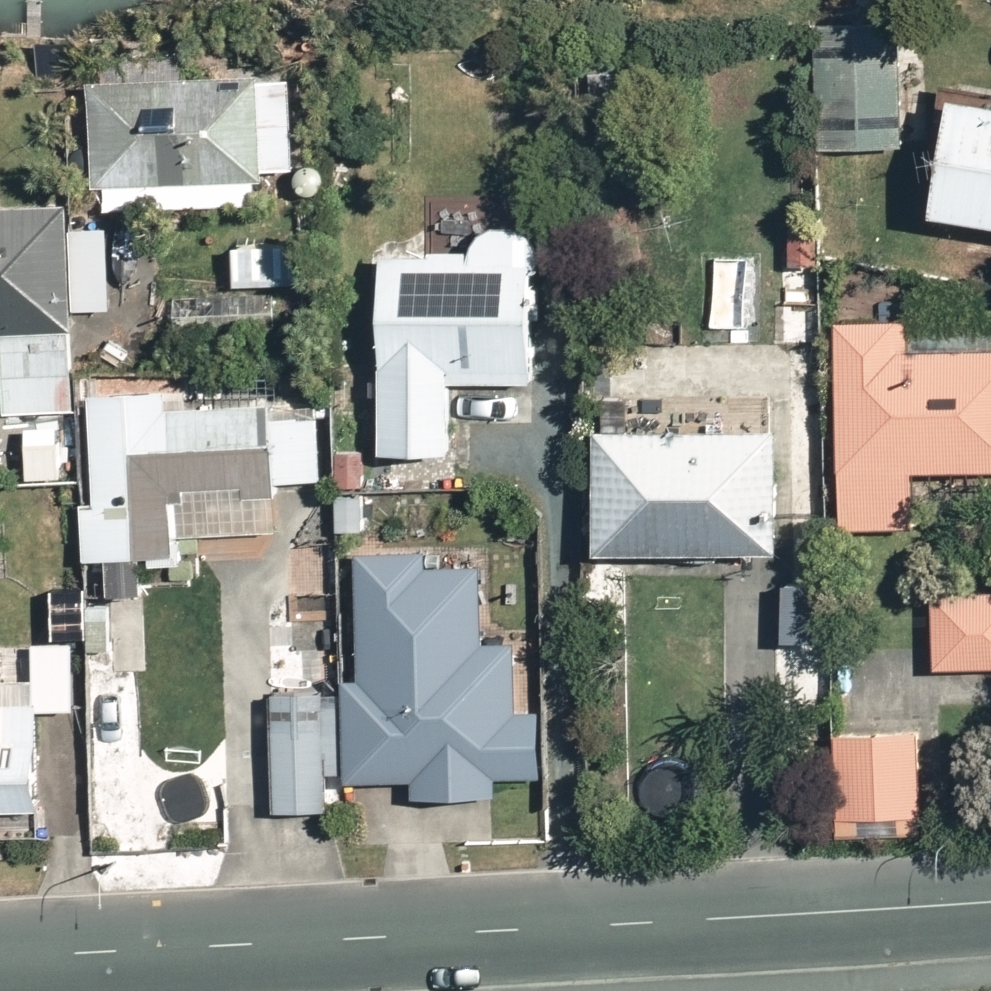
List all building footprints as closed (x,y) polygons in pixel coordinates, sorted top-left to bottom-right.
[(905,20),(823,21),(824,143),(905,143),(905,20)] [(266,71),(110,76),(96,77),(100,180),(110,180),(111,207),(258,202),(257,177),(268,176),(268,166),(298,165),(295,75),(266,76),(266,71)] [(963,87),(943,204),(990,212),(990,92),(963,87)] [(71,201),(0,204),(0,329),(5,329),(8,407),(80,404),(76,304),(113,303),(110,223),(72,225),(71,201)] [(500,223),(489,227),(480,237),(476,253),(389,252),(389,447),(456,447),(455,377),(539,378),(538,262),(549,262),(548,254),(545,244),(539,234),(533,228),(523,224),(512,223),(500,223)] [(239,243),(240,281),(324,280),(323,241),(239,243)] [(846,319),(848,522),(917,521),(917,465),(990,464),(990,348),(913,349),(913,319),(846,319)] [(111,556),(113,592),(149,590),(146,554),(154,554),(154,561),(187,559),(186,535),(178,536),(178,534),(176,498),(190,497),(189,486),(248,482),(249,493),(282,491),(281,480),(326,477),(322,414),(277,416),(276,398),(170,404),(169,387),(91,392),(98,500),(85,501),(88,557),(111,556)] [(787,423),(601,427),(604,546),(789,541),(787,423)] [(341,484),(367,483),(367,450),(340,451),(341,484)] [(341,493),(341,528),(367,528),(367,493),(341,493)] [(348,677),(350,778),(418,777),(418,794),(503,792),(502,775),(545,774),(544,707),(522,708),(521,640),(487,640),(486,563),(429,564),(429,548),(361,549),(364,676),(348,677)] [(53,618),(88,618),(88,582),(53,582),(53,618)] [(938,593),(939,666),(990,665),(990,592),(938,593)] [(111,605),(90,605),(91,648),(112,647),(111,605)] [(48,804),(45,707),(79,706),(77,640),(36,641),(37,676),(0,676),(0,805),(48,804)] [(277,809),(331,808),(331,771),(347,771),(346,690),(275,691),(277,809)] [(923,730),(838,731),(839,824),(924,823),(923,730)]
